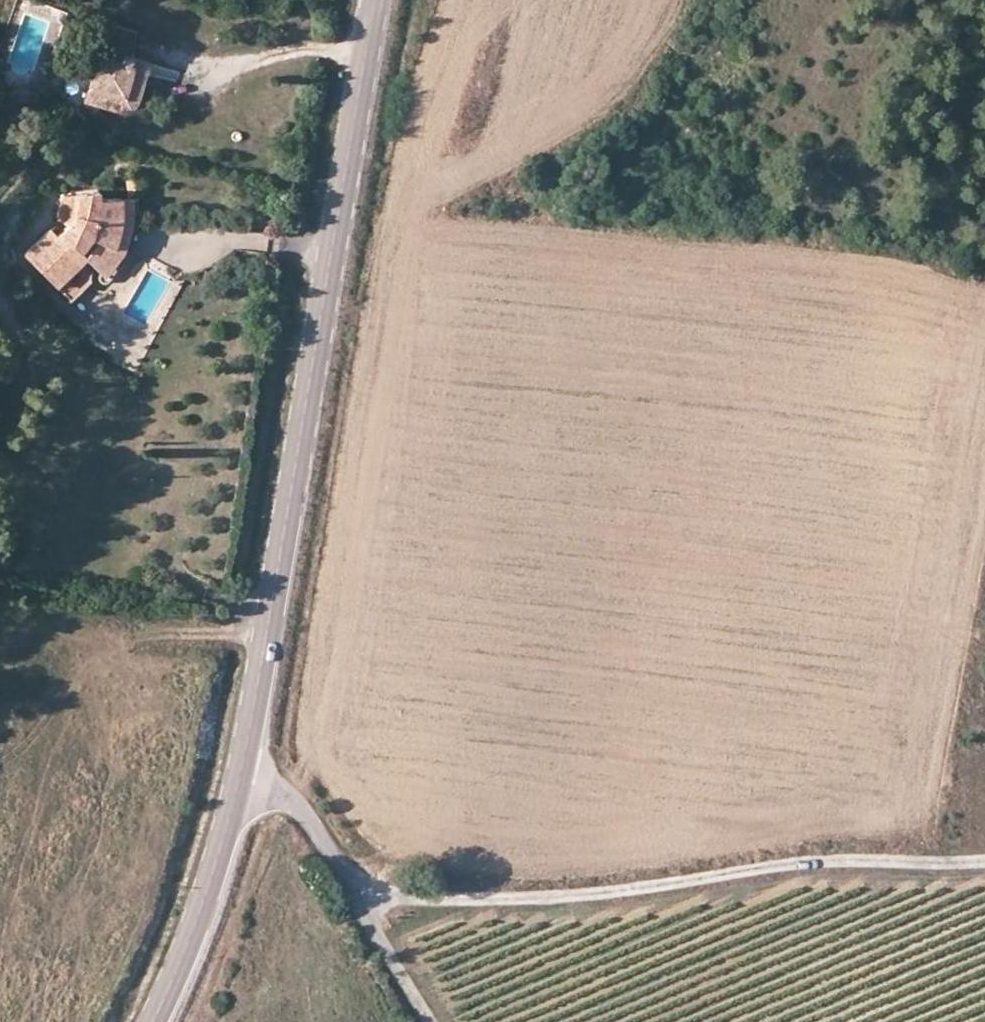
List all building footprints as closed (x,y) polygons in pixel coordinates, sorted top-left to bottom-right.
[(136,33),(106,28),(100,62),(96,61),(87,104),(123,111),(129,111),(135,107),(139,103),(143,83),(148,62),(131,58),(136,33)] [(121,224),(123,200),(100,200),(99,195),(96,192),(93,190),(89,191),(67,193),(64,195),(59,221),(66,223),(61,232),(49,228),(24,256),(59,287),(84,254),(94,241),(106,248),(121,224)] [(136,200),(123,200),(121,224),(106,248),(94,241),(84,254),(102,274),(120,255),(128,244),(134,235),(136,200)]
